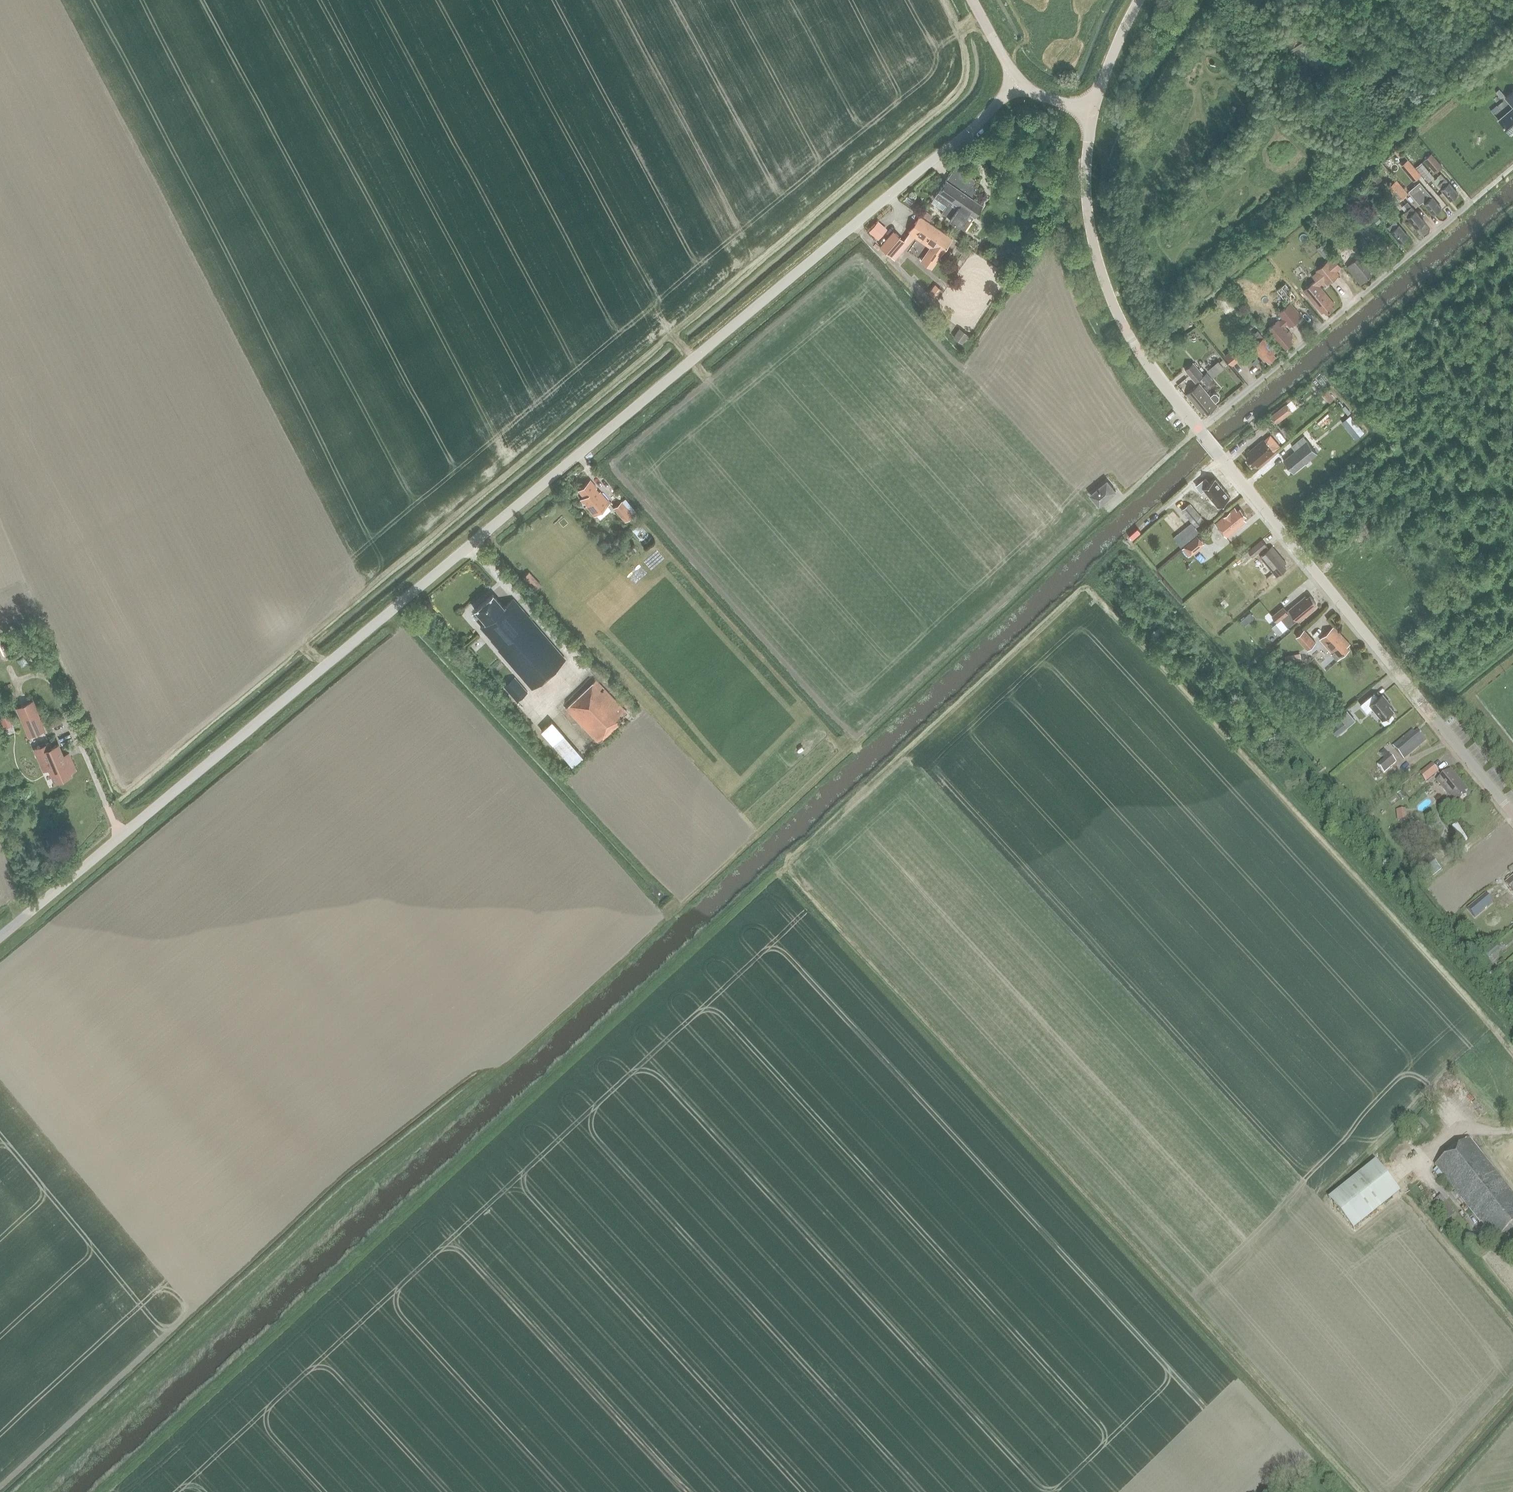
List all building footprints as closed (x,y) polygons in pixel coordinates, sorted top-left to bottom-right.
[(1499,120),(1510,133),(1512,130),(1512,108),(1499,120)] [(1403,154),(1397,148),(1394,151),(1399,157),(1403,154)] [(1424,160),(1435,173),(1443,167),(1432,154),(1424,160)] [(1422,162),(1415,167),(1427,182),(1434,177),(1422,162)] [(935,198),(946,205),(947,206),(943,212),(952,219),(951,220),(966,230),(983,205),(972,198),(979,188),(974,185),(977,181),(957,167),(935,198)] [(1415,167),(1406,174),(1413,182),(1421,175),(1415,167)] [(1375,172),(1369,178),(1377,185),(1382,180),(1375,172)] [(1451,200),(1458,194),(1449,182),(1449,183),(1441,174),(1438,176),(1442,181),(1438,184),(1451,200)] [(1394,182),(1388,188),(1400,201),(1406,196),(1394,182)] [(1423,201),(1425,203),(1432,197),(1420,182),(1408,191),(1419,204),(1423,201)] [(1378,215),(1384,210),(1388,206),(1377,193),(1367,202),(1378,215)] [(1434,214),(1442,208),(1432,197),(1425,203),(1434,214)] [(1404,205),(1408,209),(1404,213),(1418,228),(1425,222),(1415,211),(1408,202),(1404,205)] [(1367,203),(1363,206),(1368,212),(1371,208),(1367,203)] [(1378,216),(1374,219),(1377,224),(1382,221),(1378,216)] [(1401,243),(1408,236),(1399,225),(1398,225),(1391,216),(1387,219),(1391,224),(1387,227),(1401,243)] [(942,256),(953,240),(921,218),(910,233),(942,256)] [(869,231),(878,239),(886,229),(878,221),(869,231)] [(893,231),(879,246),(891,256),(904,241),(893,231)] [(1350,244),(1358,253),(1369,244),(1361,235),(1350,244)] [(1370,272),(1373,270),(1360,256),(1349,265),(1354,270),(1352,272),(1362,284),(1373,275),(1370,272)] [(1317,273),(1312,276),(1320,286),(1324,282),(1327,285),(1339,275),(1337,272),(1341,268),(1334,259),(1329,262),(1326,259),(1314,269),(1317,273)] [(1334,303),(1315,280),(1303,290),(1322,313),(1325,311),(1327,314),(1334,308),(1332,305),(1334,303)] [(1285,283),(1278,289),(1288,302),(1295,296),(1285,283)] [(935,284),(928,292),(935,298),(942,290),(935,284)] [(1228,294),(1220,296),(1223,310),(1232,308),(1228,294)] [(1290,327),(1302,317),(1291,303),(1279,313),(1283,319),(1280,322),(1279,320),(1266,330),(1281,347),(1283,345),(1286,348),(1293,342),(1291,339),(1293,337),(1284,327),(1287,324),(1290,327)] [(953,336),(963,342),(969,334),(959,327),(953,336)] [(1274,354),(1276,352),(1264,337),(1258,330),(1252,335),(1258,342),(1253,346),(1265,361),(1267,359),(1269,361),(1276,356),(1274,354)] [(1236,346),(1225,355),(1233,365),(1244,356),(1236,346)] [(1194,362),(1185,369),(1196,382),(1205,375),(1194,362)] [(1187,395),(1202,413),(1205,410),(1208,413),(1218,405),(1216,403),(1220,400),(1220,397),(1217,394),(1214,394),(1211,397),(1200,384),(1187,395)] [(1277,423),(1293,411),(1287,403),(1271,415),(1277,423)] [(1364,432),(1350,416),(1344,421),(1357,437),(1364,432)] [(1280,446),(1270,434),(1264,440),(1274,452),(1280,446)] [(1293,472),(1319,451),(1316,447),(1313,449),(1303,436),(1291,446),(1295,450),(1283,460),(1293,472)] [(1258,466),(1275,452),(1264,439),(1247,453),(1249,456),(1246,459),(1252,466),(1255,463),(1258,466)] [(1209,484),(1205,479),(1196,487),(1201,493),(1204,491),(1218,508),(1230,498),(1215,479),(1209,484)] [(582,500),(595,516),(610,503),(591,480),(579,490),(585,497),(582,500)] [(1117,492),(1108,481),(1091,494),(1100,505),(1117,492)] [(624,502),(616,509),(627,523),(635,516),(624,502)] [(1200,515),(1190,503),(1188,504),(1185,506),(1181,510),(1192,522),(1196,527),(1204,520),(1200,515)] [(1243,518),(1246,516),(1240,509),(1238,511),(1235,508),(1216,524),(1227,537),(1246,521),(1243,518)] [(1181,547),(1199,532),(1192,522),(1173,538),(1181,547)] [(641,523),(634,530),(646,543),(653,536),(641,523)] [(1267,545),(1266,544),(1263,540),(1249,551),(1254,557),(1267,545)] [(1182,549),(1188,557),(1196,550),(1190,542),(1182,549)] [(1284,565),(1286,563),(1272,546),(1260,556),(1277,576),(1286,568),(1284,565)] [(541,585),(529,572),(522,578),(535,591),(541,585)] [(499,650),(533,689),(566,660),(519,606),(517,607),(511,601),(505,607),(493,594),(476,610),(487,622),(482,626),(493,639),(492,640),(499,649),(499,650)] [(1289,628),(1298,620),(1299,621),(1315,608),(1313,605),(1316,603),(1310,596),(1307,599),(1305,596),(1287,612),(1283,607),(1272,616),(1278,623),(1282,620),(1287,627),(1281,632),(1285,637),(1292,631),(1289,628)] [(1244,618),(1240,622),(1244,627),(1248,623),(1244,618)] [(1282,620),(1278,623),(1276,624),(1282,631),(1287,627),(1282,620)] [(1347,647),(1350,645),(1334,627),(1320,639),(1338,660),(1349,650),(1347,647)] [(1305,630),(1296,637),(1308,650),(1316,643),(1305,630)] [(1286,656),(1287,662),(1302,660),(1301,653),(1286,656)] [(516,676),(505,686),(518,702),(529,692),(516,676)] [(565,706),(598,742),(630,713),(597,677),(565,706)] [(1384,719),(1391,713),(1394,710),(1386,700),(1387,699),(1383,694),(1378,698),(1374,693),(1360,704),(1368,713),(1374,707),(1384,719)] [(31,702),(17,708),(29,736),(43,730),(31,702)] [(1391,713),(1384,719),(1382,720),(1385,724),(1391,722),(1394,716),(1391,713)] [(1340,716),(1340,717),(1343,721),(1348,727),(1350,725),(1351,724),(1343,714),(1340,716)] [(1331,727),(1338,736),(1348,728),(1341,719),(1331,727)] [(572,766),(583,756),(551,720),(539,730),(572,766)] [(1404,760),(1426,741),(1418,731),(1415,733),(1413,730),(1393,747),(1404,760)] [(50,742),(34,749),(43,770),(49,768),(55,782),(65,777),(64,775),(76,770),(69,753),(63,755),(59,744),(52,747),(50,742)] [(1380,754),(1384,759),(1389,755),(1385,750),(1380,754)] [(1378,785),(1388,777),(1385,773),(1397,763),(1390,755),(1368,773),(1378,785)] [(1432,763),(1417,775),(1423,783),(1438,771),(1432,763)] [(1464,792),(1467,790),(1450,769),(1437,780),(1454,801),(1456,798),(1459,801),(1466,795),(1464,792)] [(1398,809),(1399,819),(1408,818),(1407,808),(1398,809)] [(1433,857),(1417,869),(1427,881),(1443,868),(1433,857)] [(1485,892),(1466,908),(1474,918),(1493,902),(1485,892)] [(1466,1205),(1480,1222),(1481,1222),(1487,1229),(1489,1228),(1498,1239),(1502,1235),(1512,1249),(1512,1248),(1512,1193),(1469,1138),(1435,1165),(1437,1168),(1434,1170),(1448,1189),(1451,1186),(1466,1205)] [(1374,1163),(1328,1200),(1353,1232),(1400,1195),(1374,1163)]
